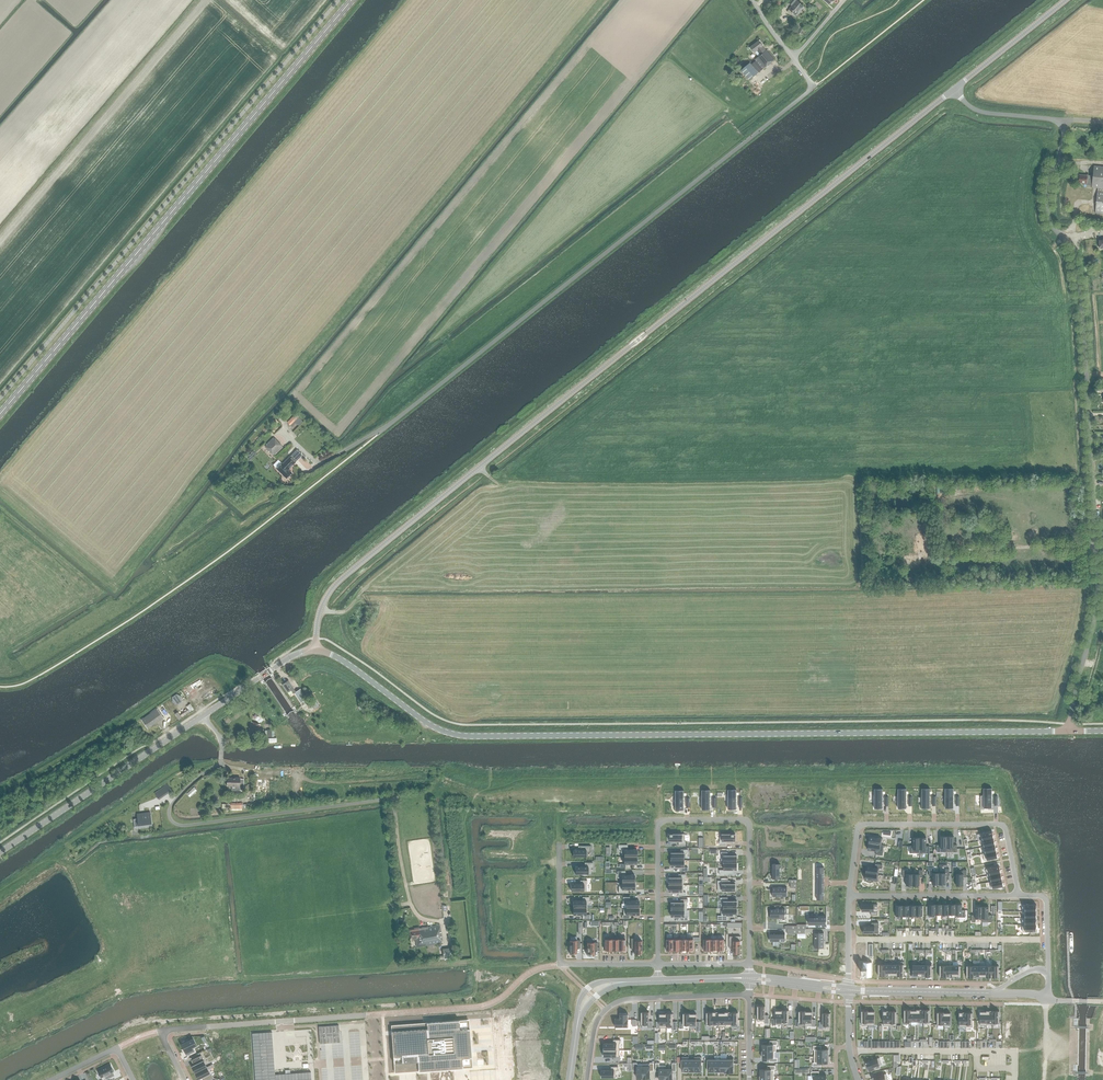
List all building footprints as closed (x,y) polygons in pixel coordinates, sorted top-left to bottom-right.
[(796,16),(805,7),(798,0),(792,0),(791,2),(794,4),(789,10),(796,16)] [(756,61),(752,64),(759,73),(775,60),(767,50),(766,51),(762,46),(763,46),(759,40),(749,48),(754,53),(755,52),(757,55),(759,56),(755,59),(754,60),(756,61)] [(749,81),(758,73),(751,65),(750,63),(741,71),(749,81)] [(1094,166),(1093,176),(1086,175),(1086,176),(1079,175),(1078,183),(1086,184),(1086,185),(1092,186),(1091,188),(1098,188),(1095,213),(1102,214),(1102,167),(1094,166)] [(296,413),(287,422),(291,426),(299,417),(296,413)] [(273,438),(264,446),(274,456),(283,447),(273,438)] [(295,462),(298,459),(293,454),(290,457),(283,464),(282,463),(276,469),(286,479),(292,473),(288,469),(295,462)] [(288,680),(281,685),(287,693),(291,690),(293,693),(294,692),(301,702),(306,698),(307,697),(306,697),(300,688),(296,691),(293,688),(288,680)] [(310,694),(306,697),(307,697),(306,698),(314,709),(318,706),(310,694)] [(148,729),(163,718),(157,709),(141,720),(148,729)] [(233,720),(242,714),(240,711),(231,717),(233,720)] [(260,724),(251,722),(248,732),(250,733),(249,735),(254,737),(255,734),(257,735),(260,724)] [(236,790),(243,790),(244,784),(240,784),(240,778),(227,778),(227,786),(237,786),(236,790)] [(190,797),(197,790),(194,787),(187,793),(190,797)] [(981,796),(981,808),(992,808),(992,791),(991,791),(984,791),(983,791),(983,796),(981,796)] [(872,809),(880,809),(880,792),(872,792),(872,809)] [(896,808),(905,808),(905,792),(896,792),(896,808)] [(920,808),(929,808),(929,792),(920,792),(920,808)] [(944,808),(953,808),(953,792),(944,792),(944,808)] [(675,793),(675,810),(684,810),(684,793),(675,793)] [(702,793),(702,810),(710,810),(710,793),(702,793)] [(728,793),(728,809),(737,809),(736,793),(728,793)] [(137,819),(133,819),(134,825),(152,823),(150,812),(137,814),(137,819)] [(983,840),(994,837),(993,831),(982,833),(983,840)] [(669,834),(669,841),(679,841),(679,846),(685,846),(685,841),(685,834),(670,834),(669,834)] [(719,841),(719,845),(726,845),(726,841),(735,841),(735,834),(720,834),(720,841),(719,841)] [(937,852),(947,852),(947,836),(940,836),(940,845),(937,845),(937,852)] [(947,836),(947,852),(957,852),(957,845),(954,845),(954,836),(947,836)] [(882,838),(869,837),(868,843),(884,845),(881,845),(882,838)] [(920,853),(919,837),(913,837),(913,846),(909,846),(909,853),(920,853)] [(919,837),(920,853),(930,853),(930,846),(926,846),(926,837),(919,837)] [(994,837),(983,840),(985,846),(995,844),(994,837)] [(876,854),(882,855),(884,845),(868,843),(867,850),(876,851),(876,854)] [(995,844),(985,846),(986,853),(997,850),(995,844)] [(618,845),(618,850),(621,850),(621,853),(624,853),(624,857),(637,857),(637,849),(627,849),(627,845),(618,845)] [(573,849),(573,857),(586,857),(586,853),(591,853),(591,846),(580,846),(580,849),(573,849)] [(672,852),(672,860),(686,860),(686,853),(688,853),(688,849),(681,849),(681,852),(672,852)] [(997,850),(986,853),(987,859),(998,857),(997,850)] [(728,852),(721,852),(721,856),(721,863),(724,863),(737,863),(737,855),(728,855),(728,852)] [(619,864),(619,867),(627,867),(627,864),(637,864),(637,857),(624,857),(624,864),(619,864)] [(672,860),(672,867),(681,867),(681,871),(688,871),(688,867),(686,867),(686,860),(672,860)] [(981,861),(975,863),(978,879),(985,878),(981,861)] [(575,866),(575,874),(591,874),(591,867),(593,867),(593,866),(592,866),(592,863),(593,863),(593,862),(585,863),(585,866),(575,866)] [(728,870),(737,870),(737,863),(724,863),(724,870),(719,870),(719,875),(728,875),(728,870)] [(882,865),(875,864),(875,867),(866,866),(865,873),(878,874),(879,868),(882,869),(882,865)] [(999,866),(986,869),(987,876),(990,876),(1001,873),(999,866)] [(933,869),(929,869),(929,876),(932,876),(932,884),(939,884),(939,871),(933,871),(933,869)] [(949,869),(945,869),(945,871),(939,871),(939,884),(946,884),(946,876),(949,876),(949,869)] [(913,886),(913,872),(906,872),(906,870),(903,870),(903,877),(906,877),(906,886),(913,886)] [(923,870),(919,870),(919,872),(913,872),(913,886),(919,886),(919,877),(923,877),(923,870)] [(967,870),(963,870),(963,872),(956,872),(956,886),(963,886),(963,877),(967,877),(967,870)] [(617,871),(617,875),(620,875),(620,882),(622,882),(634,882),(634,875),(625,875),(625,871),(617,871)] [(878,874),(865,873),(864,879),(877,881),(878,874)] [(670,877),(670,885),(684,885),(684,878),(686,878),(685,874),(679,874),(679,877),(670,877)] [(991,881),(990,882),(991,889),(1003,886),(1002,879),(991,881)] [(571,884),(571,891),(586,891),(586,884),(587,884),(587,883),(586,883),(586,881),(587,881),(587,880),(580,880),(580,883),(571,884)] [(718,891),(735,891),(735,884),(729,884),(729,880),(728,880),(721,880),(718,880),(718,891)] [(618,886),(618,893),(625,893),(625,890),(634,890),(634,882),(622,882),(622,886),(618,886)] [(670,885),(670,892),(679,892),(679,895),(686,896),(686,892),(684,892),(684,885),(670,885)] [(772,887),(772,893),(776,893),(776,896),(787,896),(787,887),(772,887)] [(573,900),(573,908),(586,908),(587,908),(587,900),(589,900),(589,897),(582,897),(582,900),(573,900)] [(623,900),(623,904),(626,904),(626,908),(639,908),(639,900),(629,900),(629,897),(623,897),(623,900)] [(721,901),(721,908),(737,908),(737,901),(728,901),(728,897),(720,897),(720,901),(721,901)] [(672,902),(672,910),(684,910),(687,910),(687,902),(688,902),(688,899),(681,899),(681,902),(672,902)] [(862,904),(862,911),(870,911),(870,915),(877,915),(877,904),(862,904)] [(955,904),(955,917),(965,917),(965,910),(962,910),(962,904),(955,904)] [(972,915),(972,922),(975,922),(975,920),(981,920),(981,922),(982,922),(982,906),(975,906),(975,915),(972,915)] [(982,906),(982,922),(992,922),(992,915),(988,915),(988,906),(982,906)] [(573,908),(573,915),(582,915),(582,919),(590,919),(590,915),(586,915),(586,908),(573,908)] [(622,918),(629,918),(629,915),(639,915),(639,908),(626,908),(623,908),(623,915),(622,915),(623,915),(623,918),(622,918)] [(737,916),(737,908),(721,908),(721,915),(718,915),(718,920),(728,920),(728,916),(737,916)] [(770,909),(770,918),(785,918),(785,909),(770,909)] [(672,910),(672,917),(681,917),(681,920),(688,920),(688,917),(684,917),(684,910),(672,910)] [(878,933),(878,923),(871,923),(871,926),(863,926),(863,933),(875,933),(878,933)] [(411,939),(415,938),(417,947),(442,943),(441,934),(440,925),(428,927),(419,928),(419,927),(414,928),(414,929),(410,930),(411,939)] [(824,948),(824,933),(814,933),(814,944),(818,944),(818,948),(824,948)] [(729,947),(733,947),(733,954),(738,954),(740,954),(740,940),(734,940),(734,936),(729,936),(729,947)] [(631,947),(634,947),(634,953),(634,954),(637,954),(642,954),(642,940),(634,940),(634,938),(631,938),(631,947)] [(577,953),(577,946),(580,946),(580,940),(569,940),(569,954),(572,954),(572,953),(577,953)] [(594,955),(594,949),(598,949),(598,942),(587,942),(587,954),(587,955),(592,955),(594,955)] [(440,959),(454,957),(453,947),(442,948),(443,956),(439,956),(440,959)] [(863,962),(863,968),(862,968),(862,974),(864,974),(864,977),(872,977),(872,962),(863,962)] [(757,1006),(757,1021),(764,1021),(764,1023),(768,1023),(768,1015),(765,1015),(765,1006),(757,1006)] [(772,1018),(772,1025),(776,1025),(776,1024),(782,1024),(782,1022),(782,1010),(782,1011),(775,1011),(775,1018),(772,1018)] [(782,1022),(782,1024),(788,1024),(788,1025),(792,1025),(792,1018),(789,1018),(789,1010),(782,1010),(782,1022)] [(795,1019),(795,1026),(799,1026),(799,1024),(805,1024),(805,1025),(805,1023),(805,1011),(799,1011),(799,1019),(795,1019)] [(805,1023),(805,1025),(811,1025),(811,1026),(815,1026),(815,1019),(812,1019),(812,1012),(806,1012),(806,1011),(805,1011),(805,1023)] [(641,1012),(641,1025),(648,1025),(648,1028),(652,1028),(652,1021),(649,1021),(649,1012),(641,1012)] [(656,1022),(656,1028),(660,1028),(666,1028),(666,1013),(666,1014),(659,1014),(659,1022),(656,1022)] [(666,1013),(666,1028),(672,1028),(672,1030),(676,1030),(676,1022),(673,1022),(673,1013),(666,1013)] [(680,1022),(680,1028),(683,1028),(683,1025),(690,1025),(690,1013),(683,1013),(683,1022),(680,1022)] [(690,1013),(690,1028),(696,1028),(696,1031),(700,1031),(700,1022),(696,1022),(696,1014),(690,1014),(690,1013)] [(819,1022),(819,1029),(823,1029),(823,1027),(830,1027),(830,1013),(822,1013),(822,1022),(819,1022)] [(615,1020),(615,1027),(628,1027),(628,1014),(620,1014),(620,1020),(615,1020)] [(427,1022),(391,1025),(395,1070),(470,1065),(467,1021),(428,1024),(427,1022)] [(193,1038),(181,1044),(186,1056),(192,1053),(190,1049),(197,1046),(193,1038)] [(604,1043),(604,1050),(619,1050),(619,1044),(620,1044),(620,1040),(613,1040),(613,1043),(604,1043)] [(762,1045),(762,1051),(776,1051),(776,1045),(777,1045),(777,1041),(769,1041),(769,1045),(762,1045)] [(813,1046),(813,1050),(814,1050),(814,1056),(828,1056),(828,1050),(821,1050),(821,1046),(813,1046)] [(604,1050),(604,1057),(613,1057),(613,1060),(620,1060),(620,1057),(619,1057),(619,1050),(604,1050)] [(762,1051),(762,1058),(769,1058),(769,1062),(777,1062),(777,1058),(779,1058),(779,1052),(776,1052),(776,1051),(762,1051)] [(195,1065),(192,1066),(195,1073),(207,1067),(201,1055),(192,1060),(195,1065)] [(812,1063),(812,1067),(821,1067),(821,1063),(823,1063),(828,1063),(828,1056),(814,1056),(814,1063),(812,1063)] [(869,1071),(874,1070),(873,1067),(882,1064),(879,1058),(866,1062),(869,1071)] [(643,1064),(637,1064),(637,1063),(633,1063),(633,1071),(637,1071),(637,1078),(643,1078),(643,1064)] [(643,1064),(643,1078),(650,1078),(650,1071),(653,1071),(653,1063),(650,1063),(650,1064),(643,1064)] [(666,1069),(659,1069),(659,1063),(655,1063),(655,1071),(659,1071),(659,1079),(666,1079),(666,1069)] [(666,1069),(666,1079),(672,1079),(672,1071),(676,1071),(676,1063),(672,1063),(672,1069),(666,1069)] [(110,1065),(98,1071),(101,1078),(104,1076),(106,1079),(110,1077),(109,1074),(113,1072),(110,1065)] [(760,1069),(760,1076),(774,1076),(774,1070),(775,1070),(775,1066),(767,1066),(767,1069),(760,1069)] [(195,1073),(198,1079),(201,1078),(203,1079),(210,1079),(212,1079),(207,1067),(195,1073)] [(601,1070),(601,1078),(614,1078),(614,1071),(618,1071),(618,1067),(611,1067),(611,1070),(601,1070)] [(808,1079),(826,1079),(826,1075),(819,1075),(819,1072),(811,1072),(811,1075),(808,1075),(808,1079)]
